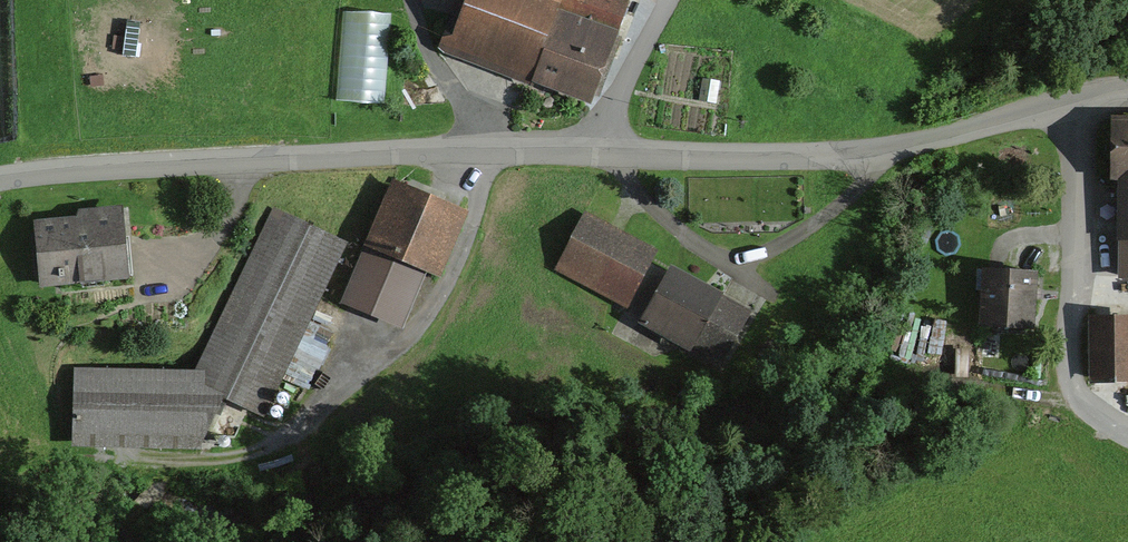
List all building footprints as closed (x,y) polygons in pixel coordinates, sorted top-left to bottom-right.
[(439,53),(530,85),(533,79),(591,105),(606,64),(629,0),(457,0),(439,53)] [(341,13),(340,107),(388,108),(390,14),(341,13)] [(1113,116),(1112,177),(1119,177),(1118,240),(1127,240),(1127,117),(1113,116)] [(468,212),(392,179),(364,244),(367,246),(343,302),(404,328),(428,273),(440,278),(468,212)] [(77,215),(33,220),(40,286),(130,277),(126,244),(122,205),(79,209),(77,215)] [(585,210),(554,271),(628,308),(658,247),(585,210)] [(345,244),(272,212),(196,370),(205,370),(206,386),(223,394),(266,413),(345,244)] [(1118,240),(1117,278),(1127,278),(1127,240),(1118,240)] [(727,297),(673,265),(639,323),(722,371),(756,313),(727,297)] [(1037,272),(983,269),(980,330),(1034,332),(1036,296),(1037,272)] [(1091,314),(1090,381),(1127,381),(1127,314),(1091,314)] [(314,322),(295,364),(317,374),(336,332),(314,322)] [(196,370),(74,365),(71,445),(200,447),(223,394),(206,386),(205,370),(196,370)]
